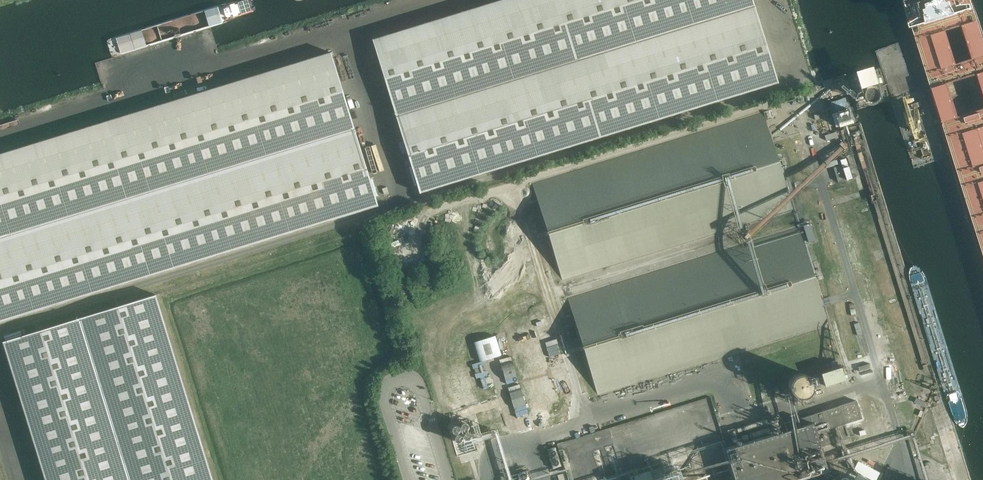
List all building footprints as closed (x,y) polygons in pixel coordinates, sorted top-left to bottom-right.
[(752,0),(500,0),(373,39),(420,192),(778,82),(752,0)] [(366,168),(331,52),(0,154),(0,321),(378,205),(366,168)] [(793,209),(787,191),(763,113),(533,184),(562,280),(793,209)] [(828,165),(821,140),(816,142),(824,167),(828,165)] [(844,180),(840,165),(833,167),(838,182),(844,180)] [(815,240),(810,224),(803,226),(808,242),(815,240)] [(828,323),(823,306),(798,227),(568,298),(598,395),(828,323)] [(156,294),(3,341),(46,479),(213,479),(156,294)] [(501,355),(495,336),(474,342),(480,361),(501,355)] [(508,383),(519,380),(513,358),(501,361),(508,383)] [(846,379),(842,367),(821,373),(825,386),(846,379)] [(811,380),(810,378),(809,377),(808,376),(807,375),(806,374),(804,373),(803,373),(801,373),(800,373),(799,373),(797,373),(795,374),(794,375),(793,375),(792,376),(791,377),(790,378),(790,379),(789,380),(789,381),(789,382),(789,383),(788,384),(788,386),(789,387),(789,388),(789,389),(790,390),(790,391),(791,392),(792,393),(793,394),(794,395),(795,396),(796,396),(797,396),(799,397),(800,397),(801,397),(802,397),(804,397),(805,396),(806,396),(807,395),(808,394),(809,393),(810,392),(811,391),(811,390),(812,389),(812,388),(812,386),(812,385),(812,384),(812,383),(812,381),(811,380)] [(841,414),(838,406),(828,409),(830,417),(841,414)] [(844,423),(841,414),(830,417),(828,409),(782,424),(784,431),(813,422),(816,433),(844,423)] [(784,431),(782,424),(780,417),(775,419),(774,416),(770,418),(775,434),(784,431)] [(816,433),(813,422),(784,431),(775,434),(725,449),(735,479),(797,479),(827,471),(816,433)] [(566,467),(559,443),(542,448),(550,472),(566,467)] [(526,455),(511,459),(518,479),(524,479),(532,477),(526,455)] [(883,474),(855,459),(844,479),(879,479),(883,474)] [(662,476),(660,468),(650,471),(653,479),(662,476)] [(650,471),(634,476),(635,479),(650,479),(653,479),(650,471)]
